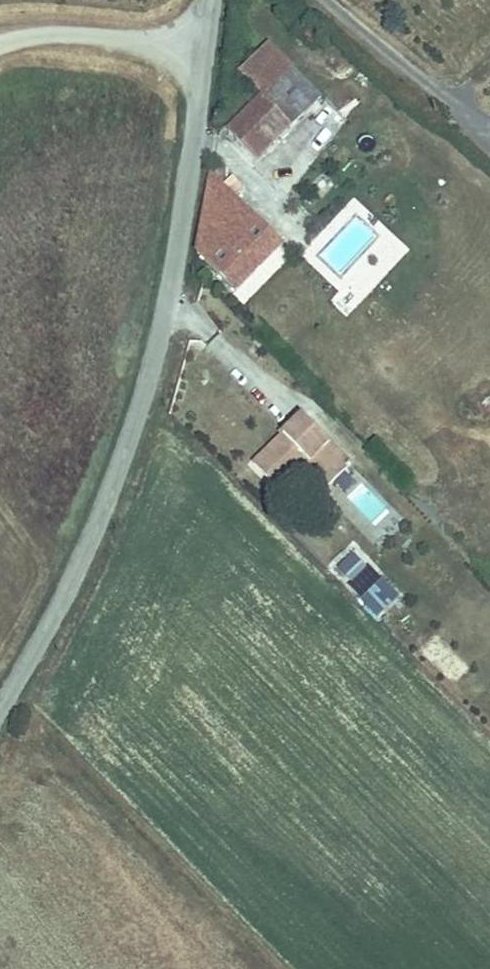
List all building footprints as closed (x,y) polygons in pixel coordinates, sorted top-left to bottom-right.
[(257,102),(285,75),(264,53),(236,81),(250,95),(257,102)] [(256,160),(314,104),(285,75),(257,102),(250,95),(220,124),(256,160)] [(283,245),(206,164),(203,184),(199,206),(195,226),(192,241),(237,288),(283,245)] [(208,343),(222,331),(197,303),(182,315),(208,343)] [(338,487),(359,467),(304,409),(291,421),(296,426),(259,462),(283,487),(312,460),(338,487)] [(337,579),(365,589),(376,561),(348,550),(337,579)] [(376,617),(403,595),(384,573),(358,596),(376,617)]
